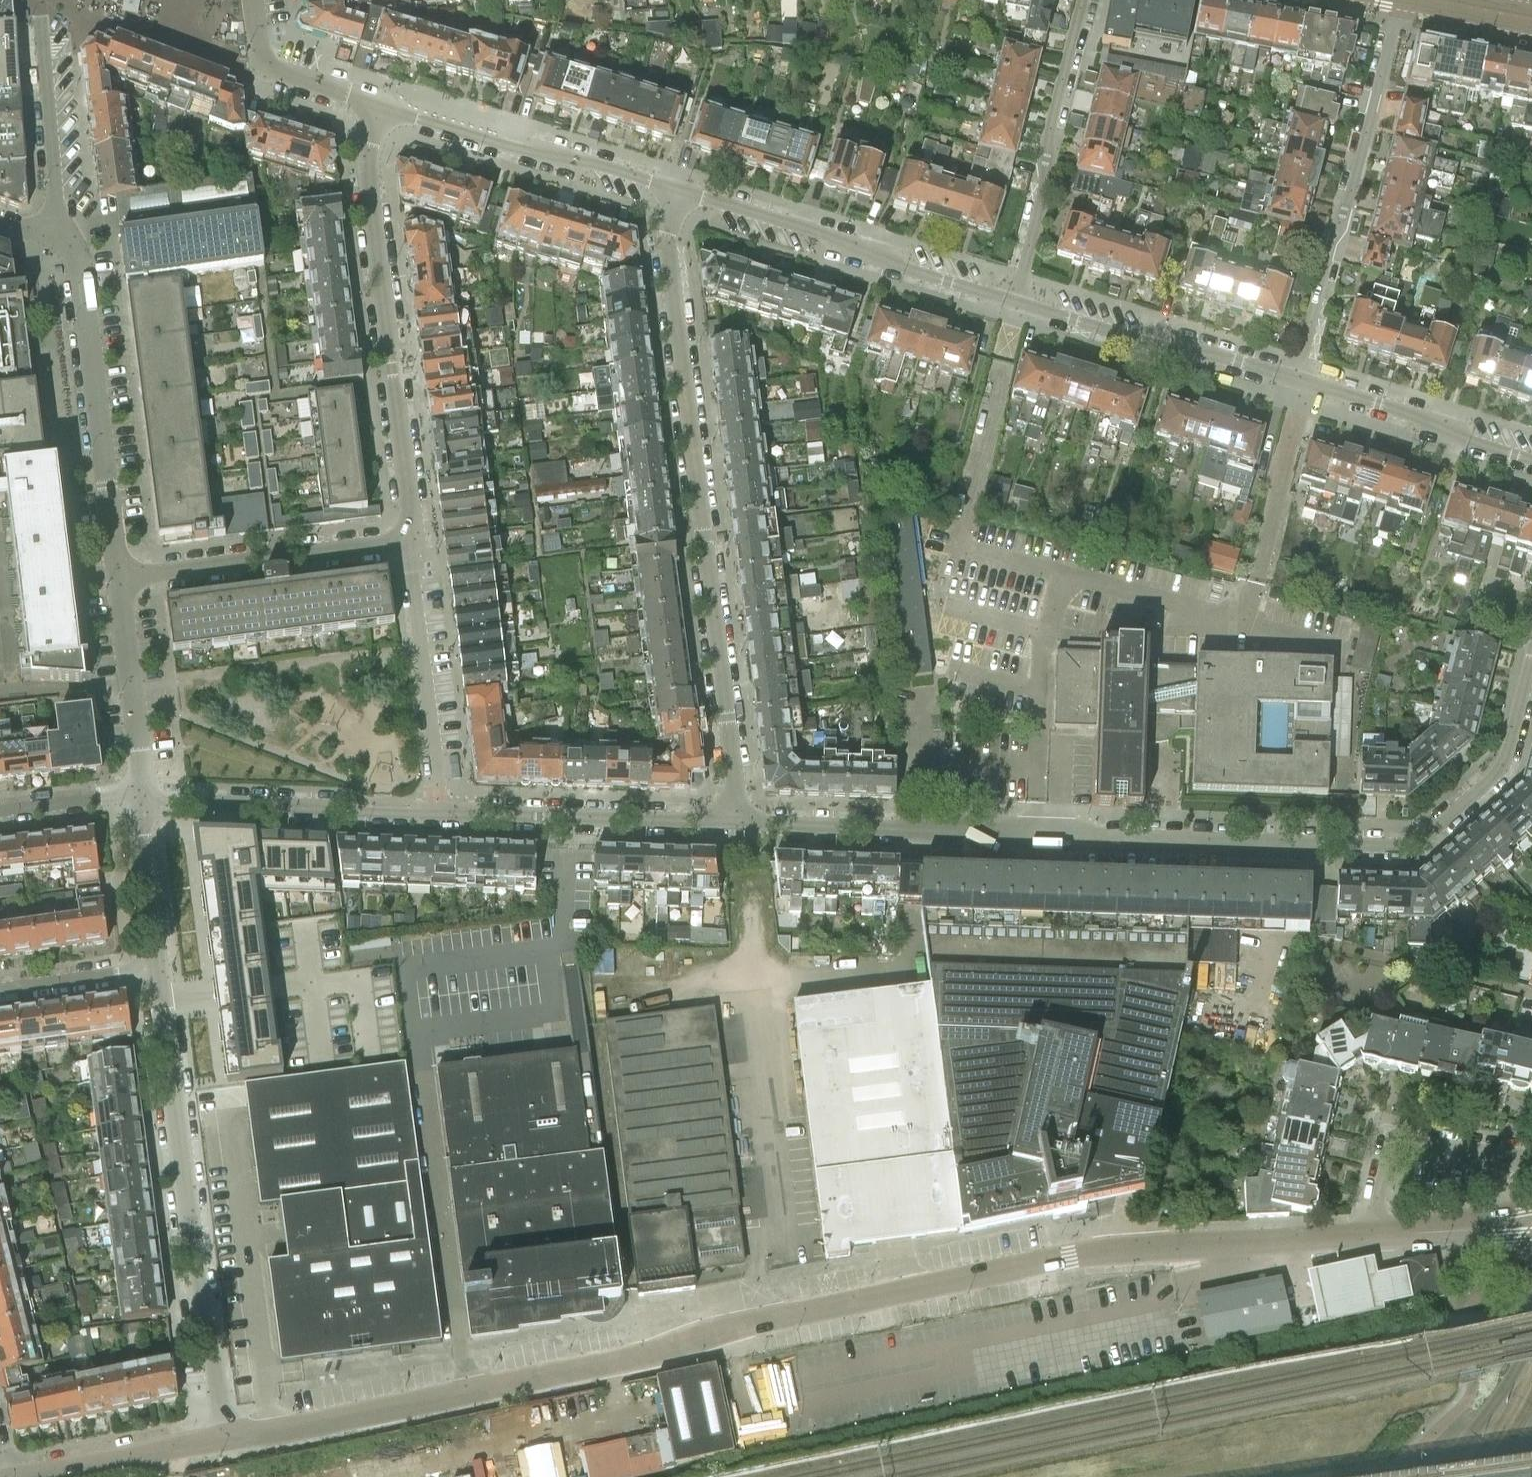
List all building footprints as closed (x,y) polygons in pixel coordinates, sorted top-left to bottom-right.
[(12,0),(11,0),(0,0),(0,26),(15,26),(14,21),(12,0)] [(132,10),(160,10),(160,0),(132,0),(132,10)] [(371,0),(307,0),(308,10),(342,6),(367,5),(372,5),(371,0)] [(435,0),(427,0),(427,2),(423,3),(423,9),(436,8),(435,1),(435,0)] [(435,1),(436,8),(437,18),(456,17),(455,6),(446,7),(445,0),(435,0),(435,1)] [(1005,3),(1005,5),(1028,10),(1030,0),(1006,0),(1005,3)] [(1028,10),(1025,23),(1048,28),(1054,0),(1030,0),(1028,10)] [(1102,68),(1140,77),(1184,88),(1186,73),(1189,60),(1200,2),(1199,2),(1199,3),(1195,2),(1195,0),(1110,0),(1101,47),(1108,48),(1106,56),(1104,67),(1102,67),(1102,68)] [(1213,0),(1201,0),(1200,2),(1189,60),(1201,63),(1206,40),(1219,42),(1227,3),(1213,0)] [(1230,3),(1227,3),(1219,42),(1233,45),(1229,67),(1241,70),(1253,8),(1242,6),(1240,2),(1233,1),(1230,3)] [(530,3),(517,4),(518,16),(530,15),(530,3)] [(335,39),(372,50),(383,14),(367,9),(367,5),(342,6),(342,13),(335,39)] [(335,39),(342,13),(342,6),(308,10),(309,14),(306,14),(300,18),(298,24),(302,29),(335,39)] [(1264,10),(1253,8),(1241,70),(1253,72),(1258,50),(1271,52),(1279,13),(1276,12),(1274,9),(1267,7),(1264,10)] [(535,9),(536,19),(544,18),(543,8),(535,9)] [(1304,17),(1279,13),(1271,52),(1285,55),(1281,78),(1292,80),(1296,63),(1304,17)] [(407,21),(383,14),(372,50),(396,57),(407,21)] [(650,16),(651,35),(668,34),(666,15),(650,16)] [(1321,21),(1304,17),(1296,63),(1311,66),(1321,21)] [(430,27),(407,21),(396,57),(396,58),(404,63),(412,63),(413,62),(419,64),(430,27)] [(701,23),(703,51),(721,50),(719,21),(701,23)] [(1337,24),(1321,21),(1311,66),(1329,70),(1337,24)] [(1043,49),(1048,28),(1025,23),(1021,43),(1020,48),(1040,52),(1040,48),(1043,49)] [(796,47),(797,34),(797,24),(782,24),(782,27),(781,45),(784,45),(796,47)] [(1350,61),(1354,45),(1351,45),(1352,43),(1365,46),(1368,34),(1355,31),(1355,27),(1337,24),(1329,70),(1325,89),(1339,93),(1347,60),(1350,61)] [(15,25),(15,26),(0,26),(0,50),(7,50),(17,49),(15,25)] [(455,34),(430,27),(419,64),(428,67),(427,68),(435,72),(444,73),(444,71),(455,34)] [(781,45),(782,27),(766,27),(765,43),(770,43),(781,45)] [(813,32),(802,31),(800,47),(811,48),(813,32)] [(826,34),(815,32),(813,47),(824,48),(826,34)] [(468,38),(455,34),(444,71),(461,76),(462,76),(472,79),(468,38)] [(102,42),(97,40),(81,54),(83,68),(102,66),(103,71),(105,70),(116,39),(109,36),(102,42)] [(123,36),(119,38),(118,37),(117,39),(116,39),(105,70),(103,71),(103,75),(105,76),(125,84),(139,45),(131,42),(130,39),(123,36)] [(1411,56),(1415,39),(1401,36),(1398,53),(1411,56)] [(469,38),(468,38),(472,79),(492,85),(504,47),(488,43),(489,38),(486,37),(469,38)] [(1407,83),(1406,84),(1429,90),(1430,85),(1437,42),(1433,42),(1431,39),(1422,38),(1415,43),(1413,52),(1414,53),(1410,71),(1407,73),(1405,81),(1407,83)] [(1461,47),(1437,42),(1430,85),(1441,88),(1437,111),(1449,114),(1461,47)] [(1037,66),(1040,54),(1039,54),(1040,52),(1020,48),(1002,43),(999,52),(995,54),(993,62),(996,65),(995,69),(1034,78),(1035,76),(1037,75),(1039,69),(1037,66)] [(139,45),(125,84),(147,92),(161,53),(159,50),(152,47),(148,49),(139,45)] [(918,77),(920,68),(906,65),(909,47),(900,45),(894,71),(918,77)] [(534,68),(537,59),(527,56),(528,54),(504,47),(492,85),(493,85),(492,86),(494,86),(494,88),(499,92),(506,92),(507,90),(516,93),(525,65),(534,68)] [(777,47),(776,58),(795,60),(796,49),(777,47)] [(1471,49),(1461,47),(1449,114),(1462,116),(1468,87),(1478,89),(1485,52),(1484,52),(1482,48),(1475,47),(1471,49)] [(7,50),(0,50),(0,74),(18,72),(17,49),(7,50)] [(1491,50),(1488,53),(1485,52),(1478,89),(1477,94),(1501,98),(1501,94),(1507,56),(1499,55),(1497,52),(1491,50)] [(941,82),(946,57),(946,54),(937,52),(934,69),(920,66),(920,68),(918,77),(924,78),(931,80),(941,82)] [(166,109),(184,62),(161,53),(147,92),(143,101),(155,105),(153,110),(152,117),(166,118),(166,109)] [(558,106),(570,68),(555,63),(556,59),(539,54),(537,59),(534,68),(533,73),(542,75),(534,98),(544,101),(545,104),(554,107),(556,105),(558,106)] [(1531,73),(1531,61),(1523,59),(1521,56),(1514,54),(1511,57),(1507,56),(1501,94),(1514,96),(1509,125),(1522,128),(1531,73)] [(179,140),(204,75),(205,70),(197,67),(195,63),(188,61),(185,62),(184,62),(166,109),(166,118),(166,134),(179,140)] [(604,120),(615,82),(599,77),(603,66),(595,63),(591,75),(579,112),(589,115),(591,118),(599,120),(602,119),(604,120)] [(625,126),(642,73),(644,66),(639,64),(636,71),(633,70),(628,86),(615,82),(604,120),(605,120),(606,123),(615,125),(618,124),(625,126)] [(102,66),(83,68),(88,106),(127,100),(127,95),(110,89),(110,82),(106,79),(105,76),(103,75),(103,71),(102,66)] [(579,112),(591,75),(570,68),(558,106),(560,106),(561,109),(569,111),(572,110),(579,112)] [(1102,68),(1099,78),(1096,94),(1133,103),(1140,77),(1102,68)] [(1034,78),(995,69),(995,72),(990,73),(988,80),(992,84),(989,94),(1028,103),(1030,94),(1033,92),(1035,86),(1033,83),(1034,78)] [(208,129),(227,81),(228,79),(226,78),(225,75),(217,72),(214,73),(205,70),(204,75),(179,140),(200,149),(208,129)] [(865,70),(859,101),(870,104),(880,74),(865,70)] [(0,74),(0,97),(20,95),(18,72),(0,74)] [(948,72),(945,82),(955,84),(956,78),(954,74),(948,72)] [(649,76),(642,73),(625,126),(634,130),(636,132),(645,135),(647,133),(649,134),(661,96),(645,92),(647,86),(646,86),(649,76)] [(1186,73),(1184,88),(1193,90),(1196,75),(1186,73)] [(1522,128),(1531,130),(1531,73),(1522,128)] [(925,105),(931,80),(924,78),(918,103),(925,105)] [(249,153),(244,117),(241,94),(236,92),(235,84),(227,81),(208,129),(233,138),(236,154),(249,153)] [(1339,93),(1325,89),(1307,85),(1299,118),(1326,125),(1333,127),(1337,111),(1334,110),(1339,93)] [(1219,90),(1210,88),(1209,97),(1217,98),(1219,90)] [(1028,103),(989,94),(987,105),(982,106),(980,113),(984,117),(983,119),(1021,128),(1022,127),(1025,125),(1026,119),(1024,116),(1028,103)] [(1092,109),(1089,118),(1127,128),(1129,117),(1134,116),(1136,110),(1132,106),(1133,103),(1096,94),(1094,99),(1092,100),(1090,106),(1092,109)] [(20,95),(0,97),(0,120),(22,118),(20,95)] [(675,100),(661,96),(649,134),(651,134),(652,137),(660,139),(663,138),(672,141),(684,99),(676,96),(675,100)] [(127,100),(88,106),(91,129),(131,124),(127,100)] [(733,160),(745,122),(751,102),(743,100),(736,119),(726,116),(714,154),(716,154),(717,157),(725,159),(728,158),(733,160)] [(1402,101),(1393,138),(1436,149),(1440,131),(1422,126),(1426,107),(1402,101)] [(1225,104),(1215,102),(1212,113),(1210,122),(1220,125),(1225,104)] [(714,154),(726,116),(727,112),(703,104),(690,147),(700,150),(701,152),(709,154),(712,153),(714,154)] [(805,181),(818,139),(817,139),(816,143),(802,138),(803,135),(806,136),(815,107),(807,105),(805,110),(801,109),(799,116),(781,174),(791,177),(792,179),(800,182),(803,181),(805,181)] [(781,174),(799,116),(791,114),(788,124),(785,135),(770,130),(759,167),(761,168),(762,170),(771,173),(774,172),(781,174)] [(1320,150),(1326,125),(1299,118),(1290,116),(1287,128),(1261,122),(1258,134),(1320,150)] [(262,166),(273,125),(273,124),(258,120),(258,121),(244,117),(249,153),(250,163),(255,164),(262,166)] [(22,118),(0,120),(0,144),(24,142),(22,118)] [(1127,128),(1089,118),(1083,144),(1120,153),(1121,152),(1126,150),(1128,142),(1124,138),(1127,128)] [(1021,128),(983,119),(982,123),(977,124),(976,131),(979,135),(977,145),(978,145),(990,149),(1015,155),(1017,144),(1020,143),(1022,137),(1020,134),(1021,128)] [(284,172),(293,142),(296,132),(292,130),(288,129),(289,127),(282,122),(273,123),(273,124),(273,125),(262,166),(284,172)] [(759,167),(770,130),(753,125),(745,122),(733,160),(745,163),(746,165),(755,168),(757,167),(759,167)] [(131,124),(91,129),(94,151),(134,146),(131,124)] [(1325,135),(1332,137),(1335,129),(1327,127),(1325,135)] [(312,131),(303,132),(303,133),(296,132),(293,142),(284,172),(306,179),(308,174),(319,138),(319,137),(312,131)] [(1318,175),(1322,161),(1322,159),(1318,158),(1320,150),(1258,134),(1252,133),(1250,144),(1256,145),(1256,147),(1288,154),(1285,167),(1318,175)] [(333,143),(319,138),(308,174),(337,182),(336,169),(335,168),(335,167),(333,165),(335,162),(335,158),(333,143)] [(1436,149),(1393,138),(1387,163),(1453,179),(1456,166),(1433,160),(1436,149)] [(24,142),(0,144),(0,167),(25,166),(26,165),(24,142)] [(859,149),(837,142),(823,187),(824,187),(823,188),(829,192),(836,192),(836,191),(846,194),(859,149)] [(917,212),(937,147),(925,143),(916,171),(904,168),(906,162),(905,162),(892,204),(917,212)] [(1122,168),(1124,160),(1119,156),(1120,153),(1083,144),(1082,149),(1078,151),(1077,156),(1079,159),(1077,171),(1095,176),(1108,179),(1114,180),(1114,179),(1116,169),(1122,168)] [(965,184),(954,180),(940,223),(958,228),(959,225),(967,227),(990,149),(978,145),(965,184)] [(1493,145),(1489,161),(1500,163),(1503,147),(1493,145)] [(134,146),(94,151),(97,175),(108,173),(137,169),(134,146)] [(954,180),(942,176),(950,151),(937,147),(917,212),(925,214),(924,218),(940,223),(954,180)] [(1198,173),(1203,151),(1188,147),(1183,169),(1190,171),(1198,173)] [(885,157),(859,149),(846,194),(872,202),(885,157)] [(990,149),(967,227),(992,235),(1005,193),(1015,155),(990,149)] [(1517,167),(1531,170),(1531,157),(1519,155),(1517,167)] [(427,171),(399,162),(396,164),(401,205),(415,209),(427,171)] [(1453,179),(1387,163),(1381,188),(1424,198),(1427,186),(1450,192),(1453,179)] [(1202,164),(1200,171),(1212,174),(1214,166),(1202,164)] [(0,167),(0,186),(26,184),(25,170),(26,170),(25,166),(0,167)] [(1314,193),(1318,175),(1285,167),(1282,179),(1249,171),(1246,185),(1308,200),(1310,193),(1314,193)] [(137,169),(108,173),(97,175),(100,199),(115,197),(140,193),(137,169)] [(183,169),(182,181),(180,188),(187,187),(192,172),(183,169)] [(887,169),(880,192),(889,195),(891,196),(898,172),(891,170),(887,169)] [(447,177),(435,173),(427,171),(415,209),(436,215),(447,177)] [(1179,173),(1174,193),(1192,197),(1197,175),(1186,171),(1185,175),(1179,173)] [(469,184),(447,177),(436,215),(457,222),(469,184)] [(256,205),(253,181),(253,178),(187,187),(180,188),(166,190),(148,192),(140,193),(115,197),(119,228),(257,210),(256,205)] [(1105,230),(1118,189),(1121,181),(1114,179),(1114,180),(1108,179),(1101,201),(1082,262),(1090,264),(1089,268),(1106,273),(1117,234),(1105,230)] [(166,183),(166,190),(180,188),(182,181),(166,183)] [(469,183),(469,184),(457,222),(479,229),(480,223),(484,210),(490,190),(482,188),(483,187),(476,183),(469,183)] [(26,184),(0,186),(0,202),(21,210),(28,205),(26,184)] [(1301,227),(1308,200),(1246,185),(1243,197),(1268,203),(1264,216),(1284,222),(1301,227)] [(1431,200),(1424,198),(1381,188),(1374,214),(1440,230),(1444,217),(1427,213),(1431,200)] [(312,191),(292,193),(293,203),(313,200),(312,191)] [(1082,262),(1101,201),(1094,199),(1095,196),(1089,194),(1080,222),(1068,218),(1069,214),(1069,213),(1056,254),(1082,262)] [(517,199),(513,197),(509,196),(508,200),(494,246),(515,252),(531,203),(531,202),(525,198),(517,198),(517,199)] [(1501,199),(1497,216),(1508,218),(1512,201),(1501,199)] [(296,208),(299,231),(343,225),(340,202),(296,208)] [(1131,277),(1151,216),(1154,205),(1142,202),(1131,238),(1117,234),(1106,273),(1122,279),(1124,275),(1131,277)] [(538,205),(531,203),(515,252),(536,259),(551,209),(538,205)] [(269,215),(268,208),(257,210),(258,217),(258,218),(269,215)] [(572,215),(551,209),(536,259),(557,265),(572,215)] [(494,213),(484,210),(480,223),(491,226),(494,213)] [(1437,243),(1440,230),(1374,214),(1368,239),(1390,244),(1411,249),(1414,238),(1437,243)] [(594,222),(580,218),(572,215),(557,265),(577,271),(580,261),(582,262),(594,222)] [(1167,248),(1155,244),(1163,219),(1151,216),(1131,277),(1157,285),(1169,244),(1167,248)] [(258,217),(122,235),(120,236),(126,283),(264,265),(258,218),(258,217)] [(1203,299),(1220,242),(1226,223),(1214,219),(1204,254),(1190,250),(1177,291),(1203,299)] [(615,228),(594,222),(582,262),(601,268),(615,228)] [(1489,242),(1493,225),(1480,222),(1476,239),(1489,242)] [(343,225),(299,231),(302,252),(343,247),(342,239),(345,239),(343,225)] [(447,246),(445,230),(432,226),(404,226),(407,250),(447,246)] [(1301,244),(1304,231),(1283,226),(1280,239),(1292,242),(1301,244)] [(615,227),(615,228),(601,268),(597,279),(640,274),(638,261),(637,259),(636,258),(635,257),(634,257),(637,254),(635,234),(629,232),(629,231),(622,227),(615,227)] [(1297,266),(1286,263),(1292,242),(1280,239),(1277,238),(1270,258),(1253,314),(1279,322),(1287,296),(1302,300),(1307,281),(1293,277),(1297,266)] [(1390,244),(1368,239),(1365,253),(1361,255),(1360,261),(1362,265),(1361,268),(1382,274),(1390,244)] [(1226,266),(1228,261),(1232,246),(1220,242),(1203,299),(1211,301),(1210,305),(1227,311),(1239,270),(1226,266)] [(1483,263),(1487,246),(1475,243),(1471,260),(1483,263)] [(447,246),(407,250),(408,255),(407,255),(406,260),(408,266),(409,265),(410,273),(450,268),(447,246)] [(343,247),(302,252),(305,275),(349,269),(347,254),(344,255),(343,247)] [(698,257),(699,266),(700,267),(700,268),(701,269),(702,270),(704,270),(700,273),(704,303),(715,302),(717,296),(728,262),(728,261),(721,257),(713,257),(713,258),(701,255),(698,257)] [(1253,314),(1270,258),(1259,255),(1255,269),(1253,275),(1239,270),(1227,311),(1245,316),(1246,312),(1253,314)] [(1462,269),(1464,262),(1451,259),(1450,266),(1462,269)] [(749,269),(728,262),(717,296),(729,300),(727,306),(736,309),(749,269)] [(42,466),(46,465),(39,417),(34,417),(30,386),(33,386),(23,303),(28,302),(26,287),(16,288),(13,267),(0,263),(0,471),(42,466)] [(450,268),(410,273),(411,283),(410,288),(412,293),(413,293),(413,294),(452,289),(450,268)] [(349,269),(305,275),(307,297),(348,292),(347,284),(350,283),(349,269)] [(756,271),(749,269),(736,309),(758,315),(769,276),(770,274),(764,271),(756,270),(756,271)] [(248,286),(257,285),(255,273),(246,274),(248,286)] [(640,274),(597,279),(600,301),(643,296),(642,290),(640,274)] [(789,282),(769,276),(758,315),(778,322),(790,283),(789,282)] [(1370,351),(1388,291),(1387,291),(1390,282),(1391,281),(1380,278),(1377,289),(1374,288),(1369,305),(1355,301),(1343,342),(1368,350),(1370,351)] [(790,281),(789,282),(790,283),(778,322),(799,328),(811,288),(804,286),(804,285),(798,281),(790,281)] [(181,282),(135,288),(127,289),(133,329),(140,329),(144,360),(136,361),(140,384),(147,383),(151,414),(143,415),(146,439),(154,438),(158,470),(150,470),(152,482),(153,494),(161,493),(164,518),(157,520),(159,538),(163,538),(164,545),(268,532),(263,495),(209,501),(181,282)] [(1404,324),(1392,320),(1402,285),(1390,282),(1387,291),(1388,291),(1370,351),(1368,350),(1366,355),(1376,358),(1376,357),(1393,362),(1403,328),(1404,324)] [(275,288),(266,289),(267,302),(276,301),(275,288)] [(832,294),(811,288),(799,328),(807,331),(809,325),(821,329),(832,294)] [(452,289),(413,294),(416,316),(455,312),(452,289)] [(1526,289),(1524,297),(1510,293),(1508,298),(1531,305),(1531,290),(1526,289)] [(348,292),(307,297),(310,319),(354,313),(352,299),(349,299),(348,292)] [(832,294),(821,329),(820,334),(833,339),(829,353),(842,357),(858,303),(847,300),(847,298),(840,294),(832,293),(832,294)] [(586,303),(585,294),(575,295),(576,304),(586,303)] [(643,296),(600,301),(603,324),(645,318),(645,317),(646,317),(647,311),(645,306),(644,306),(643,296)] [(1491,387),(1510,323),(1516,304),(1509,301),(1508,305),(1497,318),(1493,332),(1480,328),(1464,379),(1491,387)] [(1445,373),(1457,333),(1443,329),(1450,306),(1438,303),(1435,315),(1419,370),(1427,373),(1428,368),(1445,373)] [(455,312),(416,316),(416,322),(414,325),(416,333),(418,334),(418,338),(469,332),(466,310),(455,312)] [(1419,370),(1435,315),(1424,311),(1418,333),(1403,328),(1393,362),(1409,366),(1408,367),(1419,370)] [(883,382),(902,320),(877,312),(871,330),(867,343),(864,354),(877,358),(871,378),(883,382)] [(354,313),(310,319),(313,341),(354,336),(354,333),(353,328),(356,328),(354,313)] [(252,318),(254,330),(262,329),(261,317),(252,318)] [(645,318),(603,324),(605,346),(648,341),(647,333),(648,332),(649,327),(646,321),(645,318)] [(916,363),(928,324),(911,319),(910,322),(902,320),(883,382),(881,390),(893,394),(904,360),(916,363)] [(717,320),(707,322),(710,339),(720,338),(717,320)] [(732,322),(724,323),(725,337),(731,336),(732,322)] [(1512,357),(1521,327),(1510,323),(1491,387),(1498,389),(1496,393),(1514,398),(1525,362),(1512,357)] [(931,404),(933,397),(951,335),(944,333),(945,329),(928,324),(916,363),(929,367),(918,401),(931,404)] [(867,343),(871,330),(863,328),(859,340),(867,343)] [(262,329),(254,330),(255,342),(264,341),(262,329)] [(469,332),(418,338),(419,344),(417,346),(418,354),(421,356),(421,359),(472,352),(469,332)] [(966,384),(976,342),(951,335),(933,397),(945,401),(952,381),(966,384)] [(354,336),(313,341),(316,364),(360,358),(358,344),(355,344),(354,336)] [(709,344),(712,368),(754,363),(753,352),(747,352),(745,340),(751,339),(751,338),(709,344)] [(648,341),(605,346),(608,367),(651,362),(648,341)] [(285,345),(273,347),(276,368),(288,366),(285,345)] [(472,352),(421,359),(424,379),(476,373),(472,352)] [(1527,356),(1525,362),(1514,398),(1531,404),(1531,401),(1531,358),(1527,356)] [(1028,426),(1047,364),(1022,357),(1011,398),(1021,402),(1015,422),(1028,426)] [(363,381),(360,358),(316,364),(319,387),(363,381)] [(530,363),(514,365),(512,365),(514,379),(533,376),(531,362),(530,363)] [(651,362),(608,367),(611,389),(649,384),(654,383),(651,362)] [(763,362),(754,363),(712,368),(713,375),(711,381),(714,386),(715,386),(715,388),(757,383),(765,382),(763,362)] [(1038,437),(1049,403),(1061,407),(1073,368),(1057,363),(1055,367),(1047,364),(1028,426),(1024,439),(1037,442),(1038,437)] [(1086,414),(1098,376),(1073,368),(1061,407),(1051,439),(1063,443),(1073,410),(1086,414)] [(476,373),(424,379),(426,400),(478,393),(476,373)] [(799,375),(800,393),(817,392),(816,374),(799,375)] [(1101,449),(1122,387),(1113,385),(1114,381),(1098,376),(1086,414),(1098,418),(1086,456),(1098,459),(1100,456),(1101,449)] [(270,383),(258,385),(259,395),(271,394),(270,383)] [(654,383),(649,384),(611,389),(614,411),(656,406),(656,404),(657,404),(658,399),(655,393),(655,394),(654,383)] [(757,383),(715,388),(715,390),(714,390),(713,396),(716,401),(717,401),(718,411),(722,410),(760,405),(757,383)] [(246,386),(246,387),(247,396),(259,395),(258,385),(246,386)] [(1133,436),(1146,395),(1122,387),(1101,449),(1100,456),(1112,459),(1120,433),(1133,436)] [(478,393),(426,400),(429,421),(478,415),(481,414),(478,393)] [(352,394),(316,398),(308,400),(322,513),(281,519),(280,506),(271,507),(274,531),(380,518),(379,507),(367,509),(352,394)] [(257,402),(259,416),(268,414),(266,401),(257,402)] [(1171,470),(1190,408),(1165,401),(1152,442),(1165,447),(1159,466),(1171,470)] [(239,404),(240,415),(240,416),(253,415),(251,402),(239,404)] [(818,402),(796,405),(798,423),(820,421),(818,402)] [(760,405),(722,410),(718,411),(721,433),(763,428),(760,405)] [(656,406),(614,411),(617,432),(659,427),(658,420),(659,420),(660,414),(657,409),(656,406)] [(525,408),(527,422),(537,421),(535,407),(525,408)] [(1203,449),(1215,412),(1199,407),(1198,411),(1190,408),(1171,470),(1184,474),(1193,446),(1203,449)] [(1220,485),(1239,424),(1231,421),(1232,417),(1215,412),(1203,449),(1216,453),(1207,481),(1220,485)] [(253,415),(240,416),(242,429),(255,427),(253,415)] [(478,415),(429,421),(430,427),(429,430),(430,435),(431,438),(432,441),(481,435),(478,415)] [(541,421),(537,421),(527,422),(528,437),(529,444),(542,442),(541,432),(542,431),(541,421)] [(1253,473),(1260,443),(1263,431),(1239,424),(1220,485),(1241,491),(1237,502),(1236,502),(1232,517),(1247,521),(1251,504),(1246,503),(1254,475),(1254,474),(1253,473)] [(659,427),(617,432),(620,455),(662,450),(659,427)] [(763,428),(721,433),(724,455),(728,455),(766,450),(763,428)] [(270,430),(261,431),(263,445),(272,444),(270,430)] [(243,435),(244,443),(244,447),(257,445),(255,433),(243,435)] [(481,435),(432,441),(433,448),(432,450),(433,456),(434,458),(434,462),(483,455),(481,435)] [(545,442),(542,442),(529,444),(531,462),(548,460),(545,442)] [(272,444),(263,445),(264,458),(273,457),(272,444)] [(257,445),(244,447),(246,459),(259,458),(257,445)] [(851,445),(837,447),(838,459),(853,458),(851,445)] [(1316,515),(1335,453),(1309,445),(1298,486),(1310,489),(1304,510),(1309,513),(1316,515)] [(662,450),(620,455),(623,477),(660,472),(665,472),(662,450)] [(766,450),(728,455),(724,455),(724,462),(722,468),(725,473),(726,473),(726,476),(768,471),(766,450)] [(1349,493),(1359,461),(1360,456),(1343,451),(1342,455),(1335,453),(1316,515),(1328,519),(1337,489),(1349,493)] [(483,455),(434,462),(435,469),(435,470),(436,476),(436,478),(437,482),(486,476),(483,455)] [(1373,500),(1384,464),(1368,459),(1367,463),(1359,461),(1349,493),(1340,522),(1353,525),(1361,497),(1373,500)] [(853,460),(834,463),(836,477),(855,475),(853,460)] [(561,482),(558,463),(532,466),(534,485),(561,482)] [(1,472),(4,495),(0,495),(0,509),(6,508),(7,519),(18,612),(18,613),(19,613),(20,624),(19,624),(19,626),(20,626),(22,636),(21,636),(24,665),(30,664),(32,681),(82,684),(82,682),(85,682),(84,674),(85,674),(84,672),(83,672),(82,658),(83,658),(82,656),(79,632),(80,632),(79,630),(78,630),(76,606),(77,606),(76,603),(75,603),(72,580),(73,579),(73,577),(72,577),(69,554),(70,553),(70,551),(69,551),(66,527),(67,527),(67,525),(66,525),(63,501),(64,501),(64,498),(62,488),(59,467),(60,467),(60,464),(46,465),(42,466),(1,472)] [(246,466),(247,470),(248,478),(261,476),(259,464),(246,466)] [(1388,537),(1407,475),(1400,473),(1401,469),(1384,464),(1373,500),(1385,504),(1376,533),(1388,537)] [(275,468),(266,470),(268,483),(277,482),(275,468)] [(768,471),(726,476),(726,478),(725,483),(727,489),(728,489),(729,498),(771,493),(770,485),(768,471)] [(665,472),(660,472),(623,477),(625,499),(667,493),(667,492),(668,492),(669,486),(667,481),(666,481),(665,472)] [(1421,524),(1425,509),(1433,483),(1407,475),(1388,537),(1387,541),(1399,545),(1406,520),(1421,524)] [(261,476),(248,478),(250,490),(263,489),(261,476)] [(486,476),(437,482),(437,486),(436,488),(438,491),(439,501),(488,494),(491,494),(490,487),(487,487),(486,476)] [(605,490),(603,480),(588,482),(571,483),(534,488),(536,499),(570,495),(571,500),(588,497),(587,493),(605,490)] [(526,481),(518,482),(520,491),(527,489),(526,481)] [(863,503),(861,481),(851,483),(853,504),(863,503)] [(277,482),(268,483),(269,496),(278,495),(277,482)] [(1005,492),(989,489),(985,509),(1000,513),(1005,492)] [(1015,489),(1012,500),(1019,502),(1015,515),(1026,518),(1026,517),(1030,507),(1033,495),(1015,489)] [(1453,575),(1477,496),(1452,489),(1449,501),(1439,498),(1434,516),(1443,519),(1440,529),(1438,535),(1451,540),(1446,554),(1454,557),(1449,574),(1453,575)] [(667,493),(625,499),(628,521),(670,516),(669,507),(670,507),(671,501),(668,496),(667,493)] [(771,493),(729,498),(732,520),(774,515),(773,514),(767,515),(766,502),(772,501),(771,493)] [(488,494),(439,501),(440,504),(439,507),(440,509),(442,518),(494,511),(493,505),(489,505),(488,494)] [(1465,579),(1481,529),(1493,532),(1503,500),(1486,495),(1485,499),(1477,496),(1453,575),(1465,579)] [(530,507),(529,500),(519,501),(520,508),(530,507)] [(1509,573),(1528,511),(1519,509),(1520,505),(1503,500),(1493,532),(1491,540),(1504,544),(1496,569),(1500,571),(1509,573)] [(531,516),(530,507),(520,508),(521,517),(531,516)] [(1030,507),(1026,517),(1026,518),(1032,519),(1035,508),(1030,507)] [(550,520),(548,509),(537,511),(538,522),(550,520)] [(494,511),(442,518),(443,529),(442,533),(444,535),(444,536),(492,530),(491,518),(495,518),(494,511)] [(1528,511),(1509,573),(1520,576),(1525,561),(1531,563),(1531,513),(1528,511)] [(1055,513),(1052,523),(1057,525),(1060,514),(1055,513)] [(777,532),(775,519),(774,515),(732,520),(735,549),(792,542),(790,531),(777,532)] [(900,679),(931,675),(911,515),(880,519),(900,679)] [(670,516),(628,521),(630,530),(636,529),(637,542),(628,543),(628,544),(673,538),(670,516)] [(569,520),(557,522),(558,530),(570,528),(569,520)] [(582,535),(594,533),(593,527),(581,528),(582,535)] [(492,530),(444,536),(444,540),(443,543),(445,546),(446,554),(499,548),(498,541),(494,542),(492,530)] [(542,536),(544,554),(545,554),(561,552),(559,534),(542,536)] [(523,537),(524,546),(532,545),(531,536),(523,537)] [(673,538),(628,544),(630,558),(636,557),(637,568),(676,564),(673,538)] [(781,567),(780,555),(793,554),(792,542),(735,549),(738,573),(781,567)] [(1175,545),(1171,558),(1183,561),(1187,549),(1175,545)] [(1233,573),(1238,556),(1203,546),(1198,563),(1233,573)] [(497,567),(496,555),(500,554),(499,548),(446,554),(448,565),(446,569),(449,572),(449,573),(494,567),(497,567)] [(539,581),(537,562),(535,563),(529,563),(529,567),(526,567),(529,583),(539,581)] [(676,564),(637,568),(639,582),(633,583),(634,591),(676,586),(675,579),(678,575),(676,564)] [(504,566),(497,567),(494,567),(449,573),(449,576),(448,580),(450,583),(451,592),(506,586),(504,566)] [(585,568),(586,576),(598,574),(597,566),(585,568)] [(798,590),(797,578),(783,580),(781,567),(738,573),(741,597),(798,590)] [(265,587),(260,588),(248,589),(249,596),(180,605),(179,598),(166,600),(173,653),(191,650),(190,645),(211,642),(212,648),(246,643),(245,638),(266,635),(266,641),(301,636),(300,631),(321,628),(322,634),(356,629),(355,624),(376,621),(376,627),(394,624),(388,572),(375,573),(376,580),(306,589),(305,582),(289,584),(288,574),(289,573),(289,572),(287,571),(284,571),(282,570),(277,570),(275,571),(270,572),(268,572),(267,573),(264,574),(262,575),(262,576),(264,577),(265,587)] [(598,574),(586,576),(587,584),(599,582),(598,574)] [(815,575),(800,577),(801,587),(816,585),(815,575)] [(508,606),(506,586),(451,592),(453,604),(451,608),(454,611),(454,613),(508,606)] [(676,586),(634,591),(636,601),(641,600),(643,612),(682,606),(680,596),(677,594),(676,586)] [(788,616),(786,603),(786,602),(821,597),(819,587),(798,590),(741,597),(745,621),(788,616)] [(589,597),(590,605),(602,604),(601,596),(589,597)] [(510,625),(509,617),(508,606),(454,613),(454,616),(453,619),(455,623),(456,632),(510,625)] [(682,606),(643,612),(645,625),(639,626),(640,635),(682,629),(681,622),(683,619),(682,606)] [(873,608),(859,610),(861,626),(875,625),(873,608)] [(805,637),(804,626),(789,628),(788,616),(745,621),(747,644),(805,637)] [(847,621),(837,622),(839,633),(849,632),(847,621)] [(513,646),(510,625),(456,632),(458,644),(457,648),(459,651),(459,653),(513,646)] [(1512,631),(1496,627),(1493,639),(1509,643),(1512,631)] [(682,629),(640,635),(641,644),(647,643),(649,655),(687,650),(686,640),(683,637),(682,629)] [(874,629),(863,630),(866,653),(877,652),(874,629)] [(594,633),(595,641),(607,639),(606,631),(594,633)] [(794,662),(792,651),(806,650),(805,637),(747,644),(750,668),(794,662)] [(1496,648),(1451,637),(1448,650),(1445,650),(1442,660),(1490,673),(1496,648)] [(607,639),(595,641),(596,649),(608,647),(607,639)] [(1056,652),(1053,727),(1096,729),(1094,807),(1113,808),(1113,807),(1113,794),(1125,794),(1125,807),(1125,808),(1142,809),(1142,808),(1144,743),(1144,738),(1144,733),(1172,732),(1177,732),(1194,732),(1192,790),(1327,795),(1327,785),(1327,779),(1328,765),(1332,662),(1330,662),(1290,661),(1249,659),(1234,659),(1227,659),(1196,658),(1196,668),(1147,666),(1148,645),(1129,644),(1116,644),(1100,643),(1100,644),(1099,654),(1066,653),(1056,652)] [(515,665),(515,657),(513,646),(459,653),(459,656),(458,659),(460,662),(461,672),(515,665)] [(687,650),(649,655),(650,669),(644,669),(646,678),(687,672),(686,665),(689,662),(687,650)] [(1424,662),(1425,656),(1415,653),(1413,659),(1424,662)] [(869,656),(872,677),(883,676),(881,655),(869,656)] [(519,657),(520,664),(536,662),(535,656),(519,657)] [(1490,673),(1442,660),(1439,672),(1446,673),(1443,685),(1484,696),(1490,673)] [(810,682),(809,675),(795,677),(794,662),(750,668),(753,692),(810,685),(810,682)] [(515,665),(461,672),(463,683),(461,688),(464,691),(504,686),(509,686),(508,675),(517,674),(515,665)] [(687,672),(646,678),(647,687),(653,686),(654,698),(693,693),(692,683),(688,680),(687,672)] [(599,676),(600,684),(612,683),(611,674),(599,676)] [(612,683),(600,684),(601,692),(613,690),(612,683)] [(798,700),(812,698),(824,696),(822,683),(810,685),(753,692),(756,715),(799,710),(798,700)] [(1484,696),(1443,685),(1440,698),(1432,696),(1429,707),(1478,720),(1484,696)] [(515,695),(505,696),(504,686),(464,691),(467,715),(507,709),(517,707),(515,695)] [(573,687),(573,697),(585,697),(586,687),(573,687)] [(693,693),(654,698),(656,712),(650,713),(651,721),(696,715),(693,693)] [(1413,703),(1415,696),(1405,694),(1403,700),(1413,703)] [(33,706),(20,707),(21,719),(33,718),(35,718),(33,706)] [(1478,720),(1429,707),(1427,718),(1435,720),(1432,732),(1469,742),(1473,739),(1478,720)] [(503,733),(502,719),(508,718),(507,709),(467,715),(468,726),(466,729),(467,735),(470,737),(503,733)] [(799,710),(756,715),(759,739),(805,733),(816,732),(815,722),(801,723),(799,710)] [(60,741),(49,742),(53,773),(53,776),(84,772),(84,774),(100,772),(98,757),(96,757),(90,711),(57,715),(60,741)] [(628,713),(629,726),(640,725),(639,713),(628,713)] [(696,715),(651,721),(652,730),(659,729),(661,742),(669,741),(699,737),(698,735),(701,732),(700,727),(697,725),(696,715)] [(53,773),(49,742),(47,732),(47,730),(35,731),(33,722),(33,718),(21,719),(23,733),(29,776),(39,774),(42,777),(48,776),(50,773),(53,773)] [(23,733),(11,734),(9,722),(0,723),(0,742),(4,779),(15,777),(18,780),(24,779),(26,776),(29,776),(23,733)] [(597,742),(607,743),(607,725),(597,725),(597,742)] [(1469,742),(1432,732),(1426,731),(1415,740),(1439,768),(1469,742)] [(823,751),(823,762),(823,763),(821,797),(846,798),(848,756),(836,755),(836,732),(824,732),(824,733),(823,741),(823,746),(823,751)] [(470,737),(470,741),(468,744),(469,750),(472,752),(473,758),(509,755),(505,735),(503,735),(503,733),(470,737)] [(805,733),(759,739),(765,787),(771,786),(772,787),(795,762),(791,759),(791,753),(796,752),(795,742),(806,741),(805,733)] [(824,733),(813,733),(813,746),(823,746),(823,741),(824,733)] [(699,737),(669,741),(670,748),(657,762),(650,761),(648,790),(688,792),(688,790),(697,790),(703,784),(702,775),(704,775),(699,737)] [(537,786),(539,743),(539,739),(532,739),(532,743),(531,742),(530,749),(517,749),(517,754),(515,786),(520,786),(522,788),(527,789),(530,786),(537,786)] [(1439,768),(1415,740),(1406,749),(1407,754),(1407,758),(1406,758),(1404,798),(1439,768)] [(870,799),(872,743),(861,742),(860,756),(848,756),(846,798),(870,799)] [(559,787),(561,750),(561,744),(547,743),(539,743),(537,786),(550,787),(552,789),(557,790),(559,787)] [(895,800),(896,757),(884,757),(884,743),(872,743),(870,799),(895,800)] [(581,788),(583,745),(561,744),(561,750),(559,787),(564,787),(567,790),(571,790),(574,788),(581,788)] [(605,746),(583,745),(581,788),(604,789),(605,746)] [(628,747),(605,746),(604,789),(626,790),(628,747)] [(648,790),(650,761),(650,754),(650,748),(628,747),(626,790),(638,790),(640,792),(645,793),(648,790)] [(1372,754),(1360,754),(1358,794),(1358,796),(1381,797),(1383,750),(1372,750),(1372,754)] [(1394,750),(1383,750),(1381,797),(1404,798),(1406,758),(1394,758),(1394,750)] [(509,755),(473,758),(476,784),(515,786),(517,754),(509,755)] [(802,768),(795,762),(772,787),(774,789),(774,795),(777,795),(821,797),(823,763),(807,762),(807,768),(802,768)] [(1525,777),(1525,776),(1523,776),(1521,786),(1520,786),(1525,788),(1529,790),(1531,793),(1531,779),(1525,777)] [(1505,799),(1531,829),(1531,793),(1529,790),(1525,788),(1520,786),(1505,799)] [(1488,815),(1513,844),(1523,835),(1528,842),(1531,838),(1531,829),(1505,799),(1488,815)] [(1488,815),(1469,832),(1500,867),(1508,860),(1502,853),(1513,844),(1488,815)] [(93,832),(69,835),(46,838),(50,869),(73,866),(74,875),(99,872),(98,860),(97,860),(93,832)] [(1469,832),(1452,847),(1478,875),(1486,868),(1492,874),(1500,867),(1469,832)] [(208,843),(196,843),(200,869),(203,869),(205,886),(202,886),(214,978),(214,984),(216,995),(217,1006),(227,1082),(277,1076),(267,999),(266,990),(264,978),(253,892),(259,892),(260,892),(335,895),(328,842),(328,839),(207,834),(208,843)] [(46,838),(21,841),(25,872),(41,870),(41,875),(50,873),(50,869),(46,838)] [(361,840),(346,839),(336,839),(342,884),(359,885),(361,840)] [(384,841),(362,840),(361,840),(359,885),(382,886),(384,841)] [(0,844),(0,869),(1,875),(1,880),(11,878),(10,874),(25,872),(21,841),(0,844)] [(408,842),(393,841),(384,841),(382,886),(407,887),(408,842)] [(432,843),(417,842),(408,842),(407,887),(430,888),(432,843)] [(457,844),(432,843),(430,888),(455,889),(455,884),(457,844)] [(497,845),(494,845),(492,843),(487,843),(485,845),(476,844),(474,889),(483,890),(483,885),(496,885),(497,845)] [(517,846),(507,846),(505,843),(501,843),(498,845),(497,845),(496,885),(506,886),(506,891),(515,891),(517,846)] [(476,844),(457,844),(455,884),(466,884),(466,889),(474,889),(476,844)] [(536,847),(520,846),(517,846),(515,891),(523,891),(523,887),(534,887),(534,892),(535,892),(536,847)] [(1452,847),(1433,863),(1465,898),(1473,890),(1468,884),(1478,875),(1452,847)] [(620,906),(622,850),(596,849),(594,891),(608,892),(607,906),(620,906)] [(644,894),(646,850),(622,850),(620,906),(631,906),(631,893),(644,894)] [(667,908),(669,851),(646,850),(644,894),(655,894),(655,909),(656,909),(656,937),(656,940),(666,940),(666,935),(666,927),(667,908)] [(692,895),(693,852),(669,851),(667,908),(678,908),(679,895),(692,895)] [(713,853),(709,853),(693,852),(692,895),(692,908),(702,909),(702,899),(719,899),(713,853)] [(801,899),(803,857),(774,856),(775,862),(780,899),(790,899),(789,913),(781,913),(783,935),(785,935),(784,945),(798,946),(799,914),(801,914),(801,899)] [(825,914),(827,858),(803,857),(801,899),(814,900),(814,914),(825,914)] [(849,901),(850,859),(827,858),(825,914),(836,915),(837,901),(849,901)] [(873,916),(875,860),(850,859),(849,901),(861,902),(860,916),(873,916)] [(897,896),(898,874),(900,874),(900,872),(898,872),(899,861),(875,860),(873,916),(873,924),(881,924),(882,916),(884,916),(885,902),(897,903),(897,897),(899,897),(899,896),(897,896)] [(1420,876),(1420,884),(1441,908),(1452,898),(1458,904),(1465,898),(1433,863),(1420,876)] [(1148,1187),(1178,1039),(1189,991),(1187,991),(1190,980),(1186,979),(1186,963),(1235,965),(1237,924),(1307,927),(1309,889),(1286,888),(1286,879),(1284,879),(1284,882),(1262,881),(1262,878),(1260,878),(1260,885),(973,875),(973,868),(971,868),(971,871),(949,870),(949,867),(947,867),(946,874),(923,873),(923,866),(922,866),(921,873),(920,873),(920,875),(922,875),(920,914),(921,914),(930,987),(793,1004),(826,1260),(849,1257),(848,1247),(961,1233),(962,1234),(963,1233),(963,1232),(1084,1207),(1091,1176),(1148,1187)] [(99,872),(74,875),(75,888),(101,885),(99,872)] [(1359,917),(1360,877),(1337,876),(1336,890),(1335,924),(1346,925),(1347,916),(1359,917)] [(1409,877),(1409,879),(1407,918),(1406,943),(1408,943),(1428,944),(1429,919),(1441,908),(1420,884),(1420,876),(1418,877),(1409,877)] [(1384,878),(1360,877),(1359,917),(1372,917),(1372,925),(1383,925),(1384,878)] [(1409,879),(1384,878),(1383,925),(1393,926),(1394,918),(1407,918),(1409,879)] [(1318,922),(1326,889),(1326,888),(1311,887),(1311,880),(1309,880),(1309,889),(1307,927),(1307,928),(1309,928),(1309,927),(1317,927),(1318,922)] [(46,892),(57,891),(55,882),(45,884),(46,892)] [(101,889),(76,892),(77,905),(103,902),(101,889)] [(1335,924),(1336,890),(1326,889),(1318,922),(1317,927),(1317,937),(1334,937),(1334,940),(1341,940),(1341,929),(1335,929),(1335,924)] [(0,891),(0,901),(10,900),(8,890),(0,891)] [(103,902),(77,905),(79,913),(68,915),(72,947),(107,942),(103,913),(105,913),(103,902)] [(47,917),(32,919),(36,952),(72,947),(68,915),(57,916),(56,913),(46,914),(47,917)] [(381,933),(381,917),(361,916),(360,932),(381,933)] [(392,933),(392,917),(381,917),(381,933),(392,933)] [(0,924),(0,957),(36,952),(32,919),(17,921),(17,918),(7,920),(7,923),(0,924)] [(689,941),(691,929),(691,928),(666,927),(666,935),(666,940),(689,941)] [(727,945),(725,937),(724,931),(691,929),(689,941),(689,943),(727,945)] [(655,947),(656,940),(656,937),(643,937),(643,941),(643,947),(655,947)] [(1379,952),(1382,942),(1382,941),(1374,941),(1374,951),(1379,952)] [(572,1052),(480,1063),(436,1069),(447,1151),(450,1173),(465,1287),(464,1288),(465,1297),(466,1298),(470,1326),(472,1339),(601,1310),(600,1301),(616,1299),(620,1299),(621,1296),(579,964),(561,966),(572,1052)] [(112,996),(109,997),(106,997),(112,1041),(132,1039),(126,994),(123,995),(121,993),(114,994),(112,996)] [(97,996),(90,997),(88,999),(86,1000),(92,1044),(112,1041),(106,997),(99,998),(97,996)] [(73,1000),(66,1001),(64,1003),(62,1003),(68,1042),(80,1040),(81,1045),(92,1044),(86,1000),(75,1002),(73,1000)] [(49,1003),(42,1004),(40,1007),(38,1007),(44,1045),(57,1043),(57,1049),(69,1047),(68,1042),(62,1003),(52,1005),(49,1003)] [(25,1006),(19,1007),(17,1010),(16,1010),(21,1048),(33,1046),(34,1052),(45,1050),(44,1045),(38,1007),(28,1008),(25,1006)] [(739,1207),(713,1009),(604,1023),(629,1220),(639,1297),(695,1289),(692,1269),(744,1262),(736,1208),(739,1207)] [(0,1010),(0,1051),(9,1049),(11,1055),(22,1054),(21,1048),(16,1010),(5,1012),(2,1010),(0,1010)] [(1399,1021),(1397,1027),(1389,1068),(1399,1070),(1398,1071),(1400,1073),(1401,1074),(1403,1075),(1405,1075),(1406,1076),(1408,1076),(1412,1075),(1414,1075),(1416,1074),(1417,1070),(1428,1020),(1410,1016),(1408,1023),(1399,1021)] [(1442,1023),(1428,1020),(1417,1070),(1418,1070),(1420,1075),(1429,1077),(1433,1073),(1443,1076),(1452,1035),(1440,1032),(1442,1023)] [(1370,1021),(1366,1037),(1361,1061),(1362,1061),(1362,1063),(1363,1064),(1365,1065),(1366,1066),(1368,1067),(1370,1067),(1374,1067),(1375,1067),(1377,1067),(1378,1065),(1389,1068),(1397,1027),(1370,1021)] [(1361,1061),(1366,1037),(1352,1046),(1338,1025),(1313,1041),(1318,1047),(1312,1069),(1337,1076),(1338,1077),(1361,1061)] [(1467,1038),(1452,1035),(1443,1076),(1455,1078),(1456,1083),(1466,1085),(1469,1081),(1471,1081),(1481,1037),(1482,1033),(1469,1030),(1467,1038)] [(1485,1038),(1481,1037),(1471,1081),(1472,1082),(1473,1078),(1474,1078),(1474,1080),(1475,1081),(1477,1082),(1478,1083),(1480,1084),(1482,1084),(1484,1084),(1486,1084),(1487,1084),(1489,1083),(1489,1082),(1500,1084),(1510,1036),(1486,1031),(1485,1038)] [(1531,1067),(1531,1041),(1510,1036),(1500,1084),(1510,1086),(1510,1088),(1511,1089),(1513,1090),(1514,1091),(1516,1092),(1518,1092),(1521,1092),(1523,1092),(1525,1091),(1526,1091),(1531,1067)] [(115,1047),(117,1055),(127,1053),(125,1045),(115,1047)] [(127,1053),(117,1055),(89,1061),(91,1083),(136,1077),(133,1052),(132,1051),(127,1053)] [(441,1343),(406,1073),(405,1064),(244,1084),(260,1205),(281,1203),(286,1241),(285,1241),(287,1260),(268,1263),(281,1364),(393,1349),(394,1355),(399,1354),(398,1353),(411,1351),(411,1347),(441,1343)] [(1337,1076),(1312,1069),(1296,1065),(1296,1068),(1290,1067),(1284,1069),(1283,1075),(1287,1079),(1289,1079),(1286,1094),(1290,1094),(1331,1104),(1334,1093),(1336,1093),(1339,1089),(1340,1083),(1338,1077),(1337,1076)] [(44,1079),(42,1071),(25,1074),(30,1094),(45,1091),(42,1079),(44,1079)] [(136,1077),(91,1083),(94,1106),(139,1101),(136,1077)] [(1329,1114),(1329,1112),(1331,1104),(1290,1094),(1284,1122),(1325,1131),(1326,1129),(1328,1129),(1331,1125),(1332,1119),(1331,1114),(1329,1114)] [(44,1098),(32,1101),(35,1114),(40,1113),(47,1112),(44,1098)] [(139,1101),(94,1106),(97,1130),(142,1125),(139,1101)] [(51,1128),(47,1112),(40,1113),(35,1114),(39,1131),(51,1128)] [(1328,1136),(1327,1135),(1327,1133),(1325,1133),(1325,1131),(1284,1122),(1276,1120),(1270,1148),(1273,1148),(1319,1158),(1322,1148),(1323,1148),(1325,1147),(1326,1145),(1326,1143),(1327,1142),(1327,1140),(1328,1138),(1328,1136)] [(142,1125),(97,1130),(100,1154),(145,1149),(142,1125)] [(53,1141),(42,1144),(46,1161),(52,1160),(58,1159),(53,1141)] [(39,1143),(27,1144),(28,1160),(41,1159),(39,1143)] [(1317,1169),(1317,1166),(1319,1158),(1273,1148),(1271,1156),(1262,1155),(1258,1174),(1262,1175),(1313,1185),(1314,1184),(1315,1184),(1316,1183),(1317,1181),(1318,1180),(1319,1178),(1319,1176),(1320,1174),(1319,1172),(1319,1171),(1319,1169),(1317,1169)] [(145,1149),(100,1154),(103,1178),(148,1173),(145,1149)] [(61,1172),(58,1159),(52,1160),(46,1161),(50,1175),(61,1172)] [(148,1173),(103,1178),(106,1202),(151,1197),(148,1173)] [(1317,1199),(1315,1195),(1315,1192),(1312,1191),(1313,1185),(1262,1175),(1258,1174),(1256,1182),(1244,1182),(1246,1218),(1288,1216),(1290,1210),(1310,1214),(1311,1210),(1315,1207),(1317,1199)] [(64,1189),(54,1192),(58,1208),(63,1207),(69,1206),(64,1189)] [(151,1197),(106,1202),(109,1225),(110,1225),(154,1221),(151,1197)] [(5,1224),(12,1222),(9,1211),(2,1212),(0,1203),(0,1225),(5,1224)] [(73,1220),(69,1206),(63,1207),(58,1208),(62,1223),(73,1220)] [(154,1221),(110,1225),(109,1225),(112,1250),(157,1244),(154,1221)] [(0,1225),(0,1251),(11,1248),(17,1246),(14,1234),(8,1235),(5,1224),(0,1225)] [(73,1229),(69,1230),(61,1232),(67,1256),(74,1254),(79,1253),(73,1229)] [(60,1247),(57,1236),(42,1240),(45,1251),(60,1247)] [(157,1244),(112,1250),(115,1274),(160,1268),(157,1244)] [(0,1251),(0,1275),(15,1272),(22,1270),(19,1257),(13,1258),(11,1248),(0,1251)] [(83,1267),(79,1253),(74,1254),(67,1256),(71,1270),(83,1267)] [(1444,1297),(1435,1256),(1402,1263),(1411,1304),(1444,1297)] [(1373,1258),(1306,1273),(1317,1325),(1384,1310),(1383,1305),(1413,1298),(1406,1268),(1377,1274),(1373,1258)] [(160,1268),(115,1274),(118,1298),(164,1292),(160,1268)] [(0,1275),(0,1301),(27,1294),(24,1282),(18,1283),(15,1272),(0,1275)] [(66,1297),(63,1285),(42,1290),(45,1302),(66,1297)] [(91,1301),(87,1285),(74,1288),(78,1303),(86,1301),(91,1301)] [(164,1292),(118,1298),(121,1321),(167,1315),(164,1292)] [(1281,1293),(1201,1308),(1206,1334),(1286,1317),(1281,1293)] [(0,1301),(0,1325),(27,1319),(33,1317),(27,1294),(0,1301)] [(94,1314),(91,1301),(86,1301),(78,1303),(81,1316),(82,1316),(84,1326),(91,1325),(89,1315),(94,1314)] [(0,1325),(0,1350),(38,1340),(36,1329),(30,1331),(27,1319),(0,1325)] [(166,1320),(148,1322),(150,1334),(167,1331),(166,1320)] [(113,1327),(115,1337),(139,1334),(136,1324),(113,1327)] [(69,1328),(71,1335),(79,1334),(77,1326),(69,1328)] [(90,1331),(79,1334),(71,1335),(67,1336),(68,1342),(68,1344),(92,1339),(90,1331)] [(0,1350),(0,1371),(1,1373),(1,1374),(19,1370),(38,1365),(35,1351),(41,1350),(38,1340),(0,1350)] [(155,1363),(145,1365),(153,1403),(165,1401),(166,1403),(175,1401),(176,1399),(178,1398),(173,1365),(156,1369),(155,1363)] [(153,1403),(145,1365),(136,1367),(137,1373),(123,1376),(130,1408),(132,1408),(135,1410),(143,1408),(143,1405),(153,1403)] [(656,1379),(674,1465),(733,1453),(715,1366),(656,1379)] [(61,1423),(51,1380),(49,1368),(31,1372),(33,1384),(27,1385),(29,1391),(36,1428),(39,1427),(42,1429),(48,1428),(50,1425),(61,1423)] [(1,1373),(0,1373),(0,1380),(13,1433),(15,1432),(18,1434),(24,1433),(26,1430),(36,1428),(29,1391),(27,1385),(26,1380),(22,1381),(19,1370),(1,1374),(1,1373)] [(111,1378),(109,1372),(99,1374),(107,1413),(117,1411),(119,1413),(128,1411),(129,1409),(130,1408),(123,1376),(111,1378)] [(107,1413),(99,1374),(89,1376),(90,1382),(77,1385),(83,1418),(84,1418),(87,1420),(96,1418),(97,1415),(107,1413)] [(62,1383),(61,1378),(51,1380),(61,1423),(64,1422),(71,1421),(73,1423),(80,1421),(82,1418),(83,1418),(77,1385),(76,1381),(62,1383)] [(625,1440),(626,1443),(630,1460),(668,1452),(664,1432),(625,1440)]
